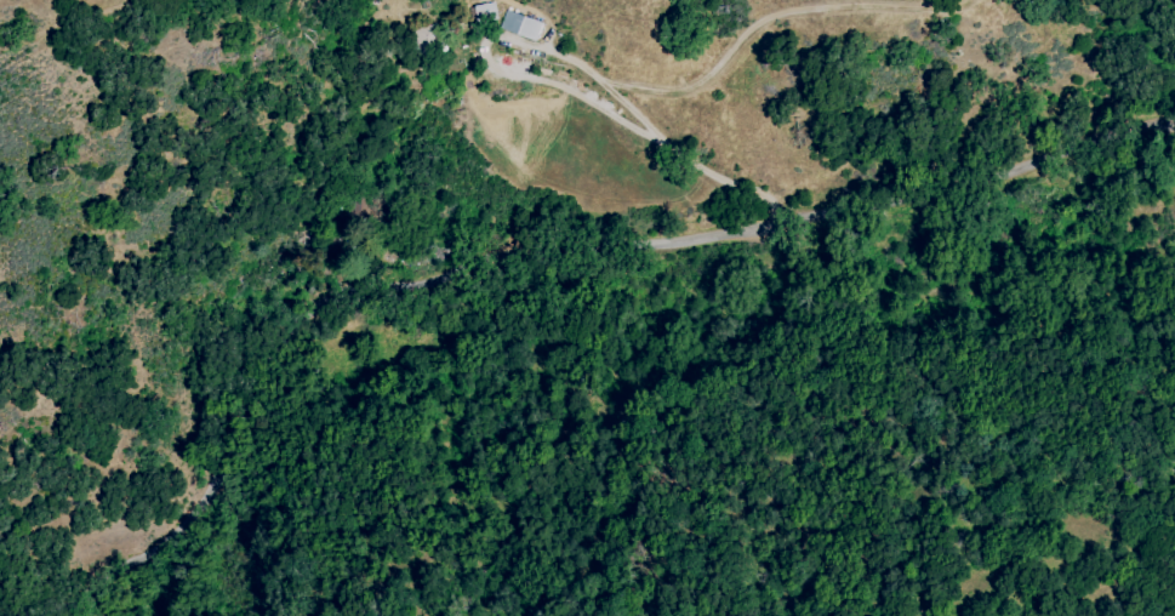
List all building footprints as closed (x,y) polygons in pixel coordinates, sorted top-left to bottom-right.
[(538,39),(542,19),(504,11),(499,31),(538,39)]
